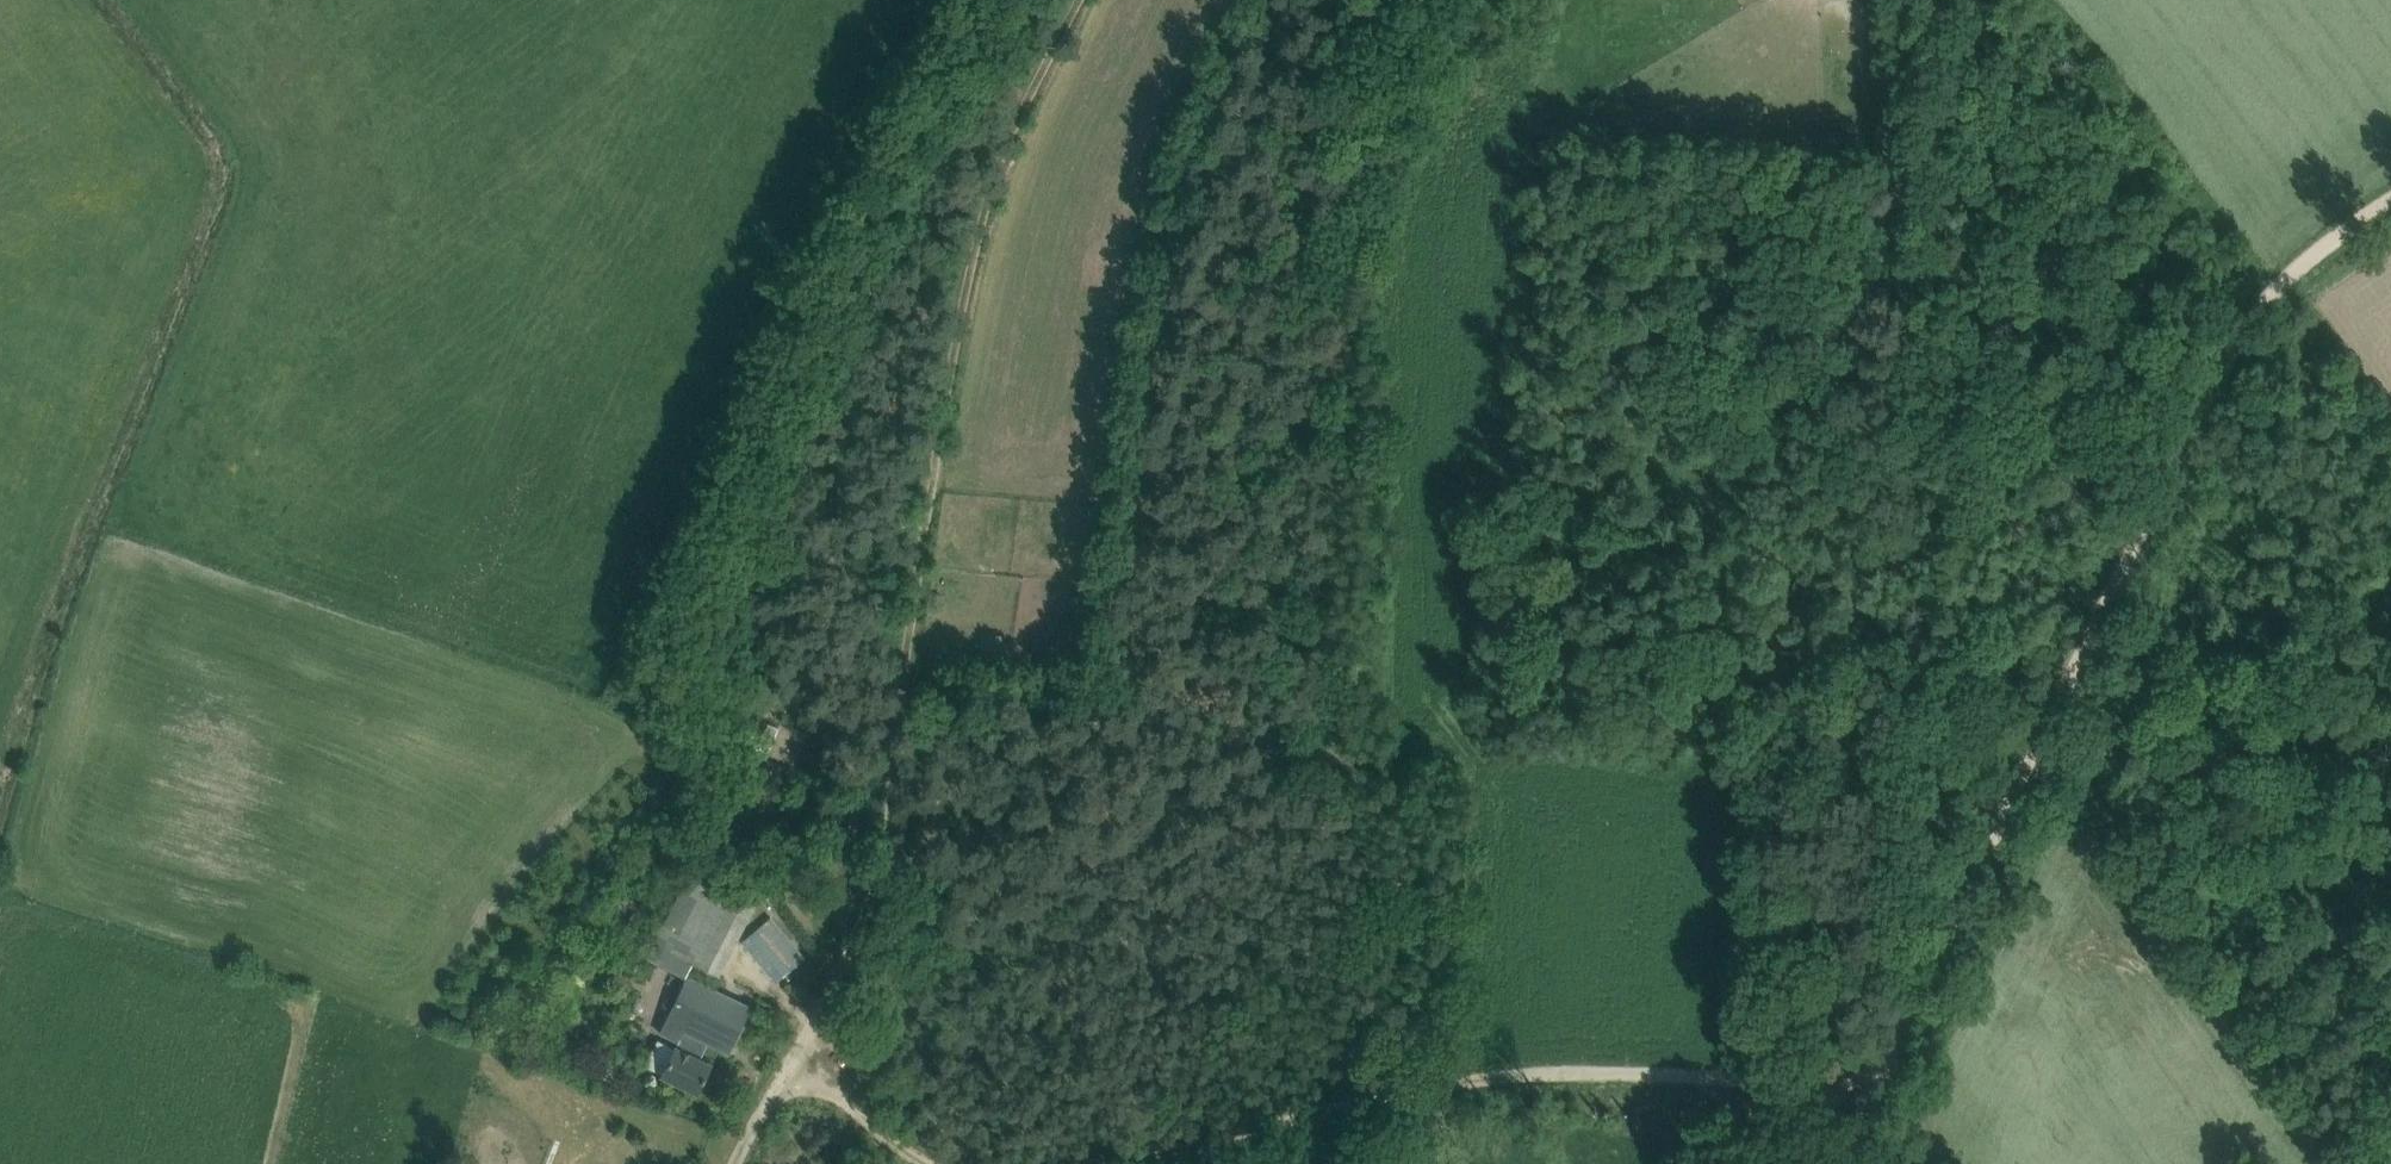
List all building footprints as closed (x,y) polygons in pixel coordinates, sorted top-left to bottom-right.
[(647,955),(685,974),(691,962),(706,969),(741,897),(688,871),(647,955)] [(772,918),(743,942),(776,983),(806,959),(772,918)] [(728,1051),(750,1006),(688,976),(663,1025),(675,1032),(673,1036),(678,1038),(661,1074),(697,1091),(710,1063),(700,1058),(708,1042),(728,1051)]
